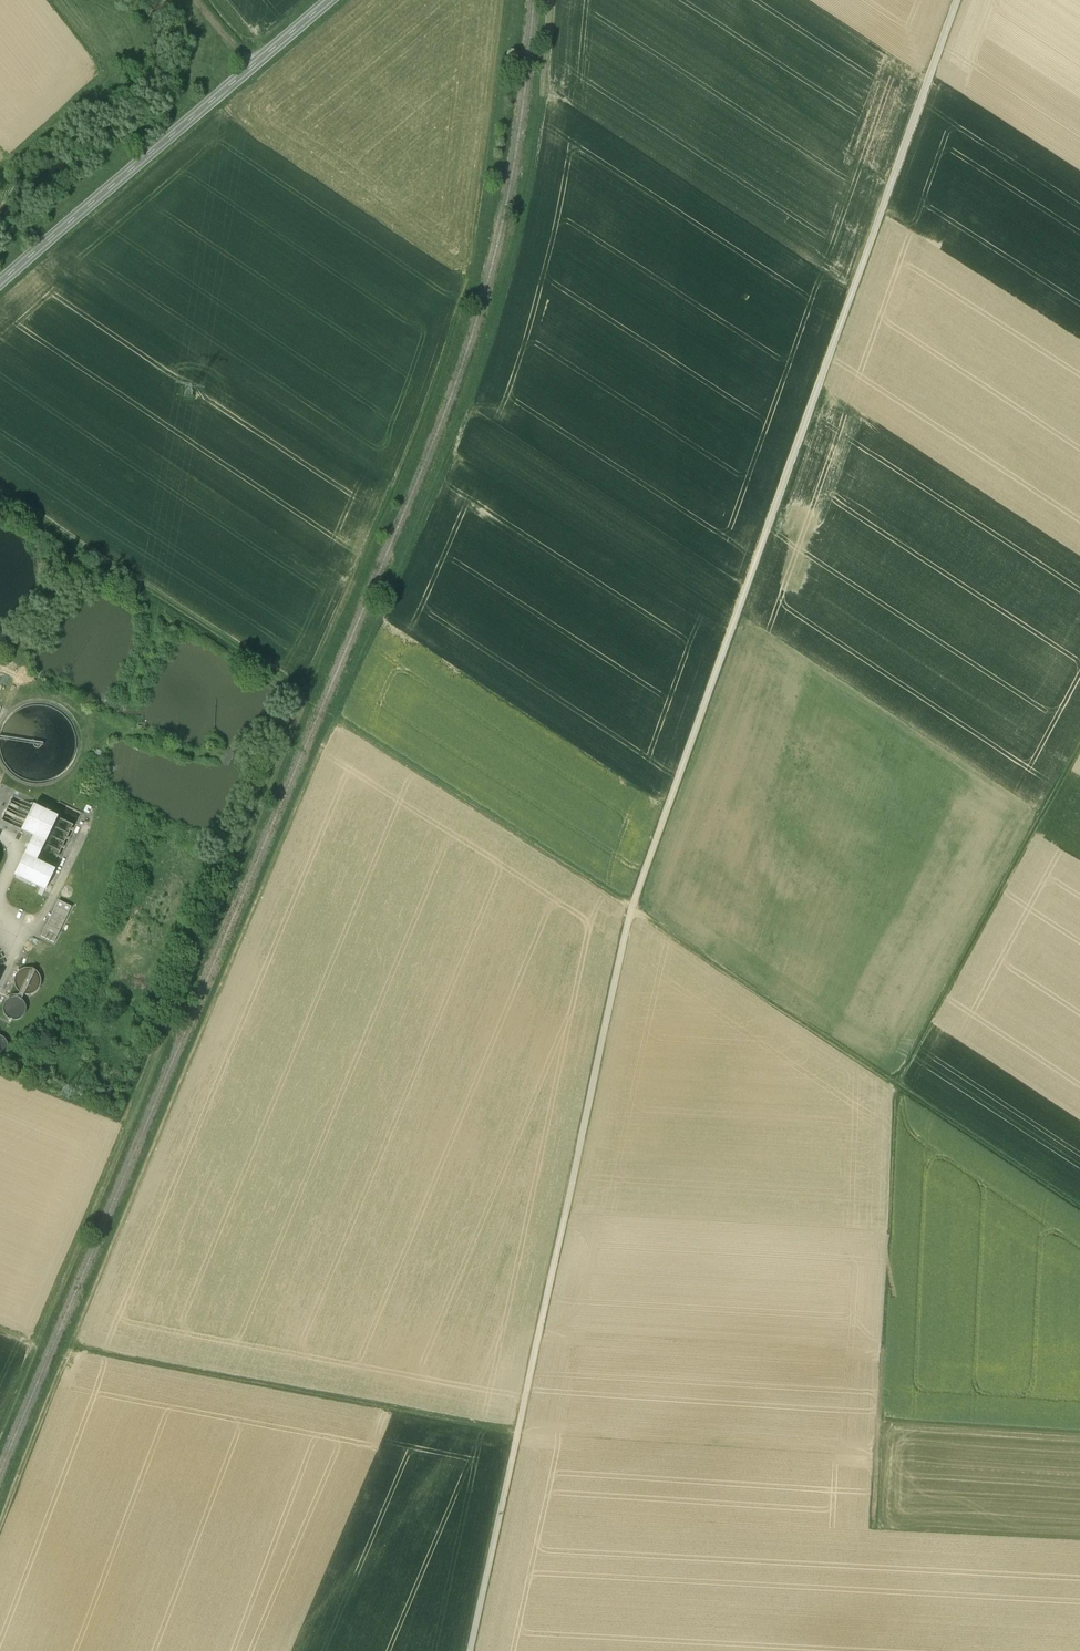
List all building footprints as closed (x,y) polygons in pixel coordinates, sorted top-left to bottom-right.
[(5,814),(18,821),(26,804),(14,798),(5,814)] [(55,870),(36,861),(57,817),(33,805),(21,830),(33,836),(14,876),(45,890),(55,870)] [(58,901),(41,937),(54,943),(71,907),(58,901)] [(38,987),(39,982),(37,976),(33,972),(27,970),(21,972),(17,976),(16,982),(17,988),(22,992),(28,993),(33,992),(38,987)] [(25,1015),(26,1009),(25,1003),(20,999),(14,997),(9,999),(4,1003),(3,1009),(5,1015),(9,1019),(15,1021),(20,1019),(25,1015)]
